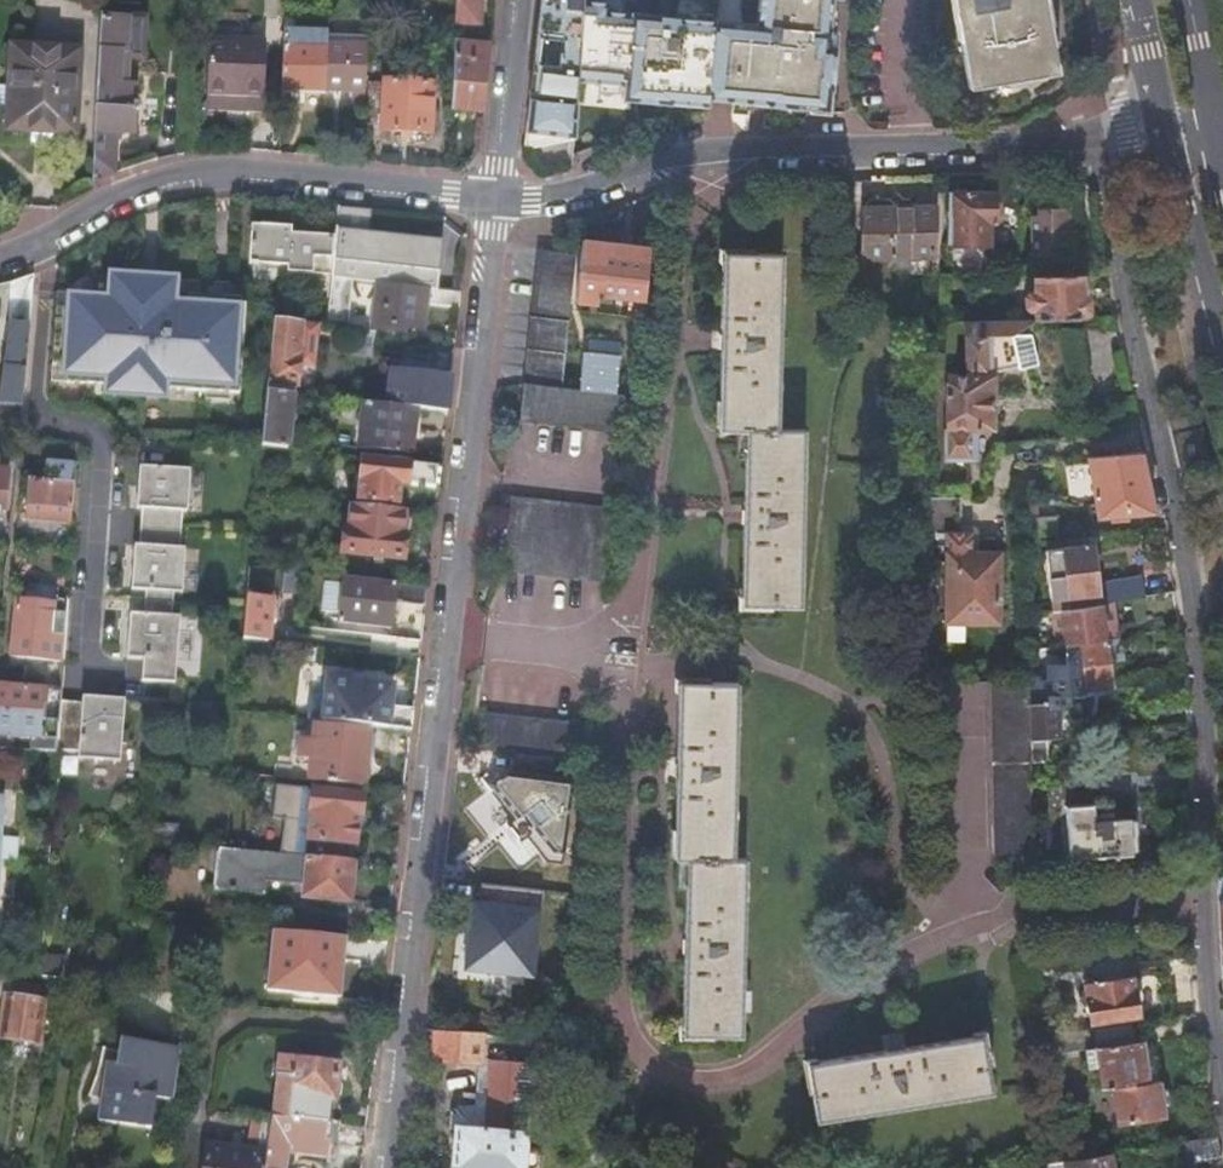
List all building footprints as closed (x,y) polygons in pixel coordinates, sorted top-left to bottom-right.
[(454,16),(477,17),(478,0),(455,0),(454,16)] [(531,101),(576,107),(578,81),(583,1),(583,0),(542,0),(531,101)] [(756,26),(752,26),(745,104),(811,110),(813,90),(831,92),(835,50),(827,49),(831,0),(758,0),(756,26)] [(966,86),(1018,77),(1002,0),(951,0),(966,86)] [(1018,77),(1054,71),(1040,0),(1002,0),(1018,77)] [(608,3),(583,1),(578,81),(626,86),(634,15),(607,13),(608,3)] [(113,3),(102,3),(101,21),(112,21),(113,3)] [(676,19),(634,15),(626,86),(625,101),(666,105),(667,96),(676,19)] [(292,20),(283,19),(280,90),(325,92),(327,44),(327,34),(291,33),(292,20)] [(676,19),(667,96),(745,104),(752,26),(676,19)] [(328,21),(292,20),(291,33),(327,34),(328,21)] [(101,21),(91,183),(113,175),(115,132),(131,134),(135,83),(126,82),(127,68),(128,56),(125,55),(127,22),(112,21),(101,21)] [(209,40),(206,99),(263,101),(265,43),(249,42),(209,40)] [(327,44),(325,92),(363,93),(364,83),(366,45),(327,44)] [(487,46),(453,44),(451,113),(479,115),(487,46)] [(30,133),(54,135),(76,136),(80,53),(10,49),(4,131),(30,133)] [(136,69),(127,68),(126,82),(135,83),(136,69)] [(364,83),(363,93),(361,130),(380,132),(383,85),(364,83)] [(383,85),(380,132),(428,135),(432,87),(383,84),(383,85)] [(325,92),(280,90),(280,101),(324,103),(325,92)] [(813,90),(811,110),(829,112),(831,92),(813,90)] [(263,101),(206,99),(206,112),(262,115),(263,101)] [(576,107),(531,101),(527,135),(525,149),(574,140),(575,132),(576,107)] [(53,146),(54,135),(30,133),(30,145),(53,146)] [(995,195),(947,194),(946,245),(987,246),(988,222),(994,222),(995,195)] [(1027,256),(1027,277),(1032,277),(1068,275),(1067,256),(1070,256),(1069,233),(1067,233),(1066,209),(1061,209),(1060,204),(1055,199),(1041,200),(1036,205),(1036,217),(1029,217),(1031,256),(1027,256)] [(368,212),(338,209),(331,280),(351,282),(394,287),(435,291),(440,243),(365,236),(368,212)] [(932,209),(858,209),(858,258),(932,258),(932,209)] [(633,315),(642,316),(649,251),(582,243),(574,302),(594,304),(596,295),(635,300),(633,315)] [(574,254),(538,250),(519,422),(619,435),(623,397),(559,389),(565,338),(574,254)] [(724,255),(720,431),(745,432),(741,606),(799,608),(802,435),(779,434),(781,258),(724,255)] [(1068,275),(1032,277),(1032,294),(1026,295),(1023,299),(1024,306),(1028,310),(1033,310),(1034,320),(1082,318),(1079,274),(1068,275)] [(33,276),(9,285),(8,324),(10,324),(0,404),(21,406),(33,276)] [(177,392),(247,396),(252,307),(189,304),(190,280),(115,276),(114,298),(74,296),(69,382),(111,384),(110,401),(177,404),(177,392)] [(351,282),(331,280),(327,328),(347,330),(351,282)] [(425,308),(456,311),(458,293),(435,291),(394,287),(390,330),(422,333),(425,308)] [(584,340),(565,338),(559,389),(623,397),(632,398),(642,316),(633,315),(625,314),(618,373),(581,369),(584,340)] [(294,365),(298,325),(275,322),(267,394),(290,397),(293,397),(297,365),(294,365)] [(945,432),(992,432),(992,377),(983,377),(984,365),(1016,365),(1016,366),(1034,366),(1034,384),(1070,385),(1071,340),(966,339),(966,377),(945,378),(945,432)] [(386,407),(414,410),(445,413),(449,380),(389,375),(386,407)] [(290,397),(267,394),(261,450),(284,452),(290,397)] [(364,405),(360,452),(409,457),(414,410),(386,407),(364,405)] [(1138,454),(1086,458),(1097,518),(1151,513),(1138,454)] [(398,489),(436,492),(439,469),(361,460),(357,502),(396,506),(398,489)] [(47,523),(71,525),(75,470),(51,468),(50,484),(30,482),(28,506),(48,509),(47,523)] [(136,593),(191,596),(193,551),(190,550),(194,472),(143,469),(136,593)] [(5,520),(9,474),(0,473),(0,519),(5,520)] [(510,497),(501,571),(601,584),(610,509),(510,497)] [(960,498),(925,499),(925,549),(945,548),(947,626),(1003,625),(1002,547),(971,548),(971,534),(960,534),(960,498)] [(402,513),(350,508),(345,556),(397,561),(402,513)] [(1053,520),(1021,522),(1022,539),(1054,537),(1053,520)] [(1101,604),(1168,593),(1164,574),(1102,586),(1094,547),(1045,553),(1052,599),(1068,596),(1070,609),(1101,604)] [(8,558),(0,557),(0,579),(6,580),(8,558)] [(425,588),(341,579),(336,625),(389,631),(392,605),(423,608),(425,588)] [(269,602),(245,599),(241,643),(265,646),(269,602)] [(1062,611),(1067,645),(1106,639),(1101,604),(1070,609),(1062,611)] [(16,605),(11,660),(51,664),(55,609),(16,605)] [(1040,614),(1026,617),(1027,631),(1041,628),(1040,614)] [(147,687),(187,688),(189,619),(130,617),(128,662),(147,663),(147,687)] [(1112,676),(1106,639),(1067,645),(1068,666),(1047,666),(1047,682),(1029,683),(1030,707),(1068,703),(1068,694),(1085,693),(1084,684),(1113,681),(1112,676)] [(1120,673),(1121,676),(1121,681),(1121,682),(1145,679),(1144,671),(1120,673)] [(325,681),(321,723),(409,732),(412,711),(389,708),(390,688),(325,681)] [(1029,683),(991,683),(993,863),(1031,862),(1030,785),(1030,762),(1030,740),(1030,709),(1030,707),(1029,683)] [(678,684),(675,859),(687,860),(684,1034),(741,1035),(743,861),(731,860),(735,686),(678,684)] [(10,751),(13,725),(23,726),(22,736),(35,738),(34,753),(56,755),(58,725),(44,725),(47,694),(0,690),(0,750),(10,751)] [(1068,703),(1030,707),(1030,709),(1032,709),(1032,740),(1030,740),(1030,762),(1048,761),(1047,739),(1058,739),(1057,719),(1069,719),(1068,703)] [(481,749),(581,761),(585,725),(485,712),(481,749)] [(308,761),(306,783),(361,788),(367,735),(312,729),(310,745),(298,743),(297,759),(308,761)] [(1086,738),(1078,738),(1072,739),(1073,746),(1073,755),(1078,755),(1079,775),(1125,773),(1122,739),(1086,740),(1086,738)] [(1214,751),(1222,790),(1222,749),(1214,751)] [(480,779),(478,800),(492,789),(515,818),(504,827),(517,845),(529,836),(548,861),(563,862),(572,777),(507,770),(492,783),(485,775),(480,779)] [(1090,786),(1058,788),(1059,808),(1066,808),(1068,843),(1084,842),(1085,858),(1131,856),(1129,819),(1093,820),(1090,786)] [(350,863),(353,863),(359,799),(310,794),(304,858),(350,863)] [(304,858),(215,849),(211,890),(262,894),(263,882),(302,885),(300,898),(347,903),(350,863),(304,858)] [(462,975),(542,981),(550,891),(470,884),(462,975)] [(344,937),(275,931),(268,988),(338,996),(344,937)] [(1137,1015),(1127,949),(1084,952),(1088,980),(1083,981),(1089,1022),(1137,1015)] [(9,973),(0,972),(0,997),(5,998),(9,973)] [(22,975),(9,973),(5,998),(0,1028),(0,1039),(38,1044),(43,1004),(17,999),(22,975)] [(1096,1028),(1049,1035),(1051,1055),(1087,1050),(1090,1067),(1100,1065),(1103,1090),(1152,1082),(1145,1042),(1099,1048),(1096,1028)] [(479,1032),(434,1030),(433,1060),(477,1061),(479,1032)] [(981,1037),(807,1065),(816,1122),(990,1093),(981,1037)] [(97,1067),(91,1083),(103,1086),(96,1119),(147,1128),(153,1096),(167,1099),(176,1049),(118,1039),(116,1051),(101,1049),(97,1067)] [(280,1051),(273,1118),(309,1122),(332,1124),(339,1057),(280,1051)] [(452,1167),(455,1167),(539,1167),(540,1149),(522,1148),(527,1090),(500,1087),(498,1111),(483,1111),(482,1129),(455,1127),(452,1167)] [(270,1121),(265,1157),(263,1167),(284,1167),(286,1153),(304,1155),(309,1122),(273,1118),(270,1118),(270,1121)] [(1217,1136),(1194,1140),(1198,1163),(1222,1159),(1219,1147),(1217,1136)] [(265,1157),(204,1148),(201,1167),(263,1167),(265,1157)] [(1064,1161),(1054,1163),(1055,1167),(1110,1167),(1107,1154),(1064,1161)]
